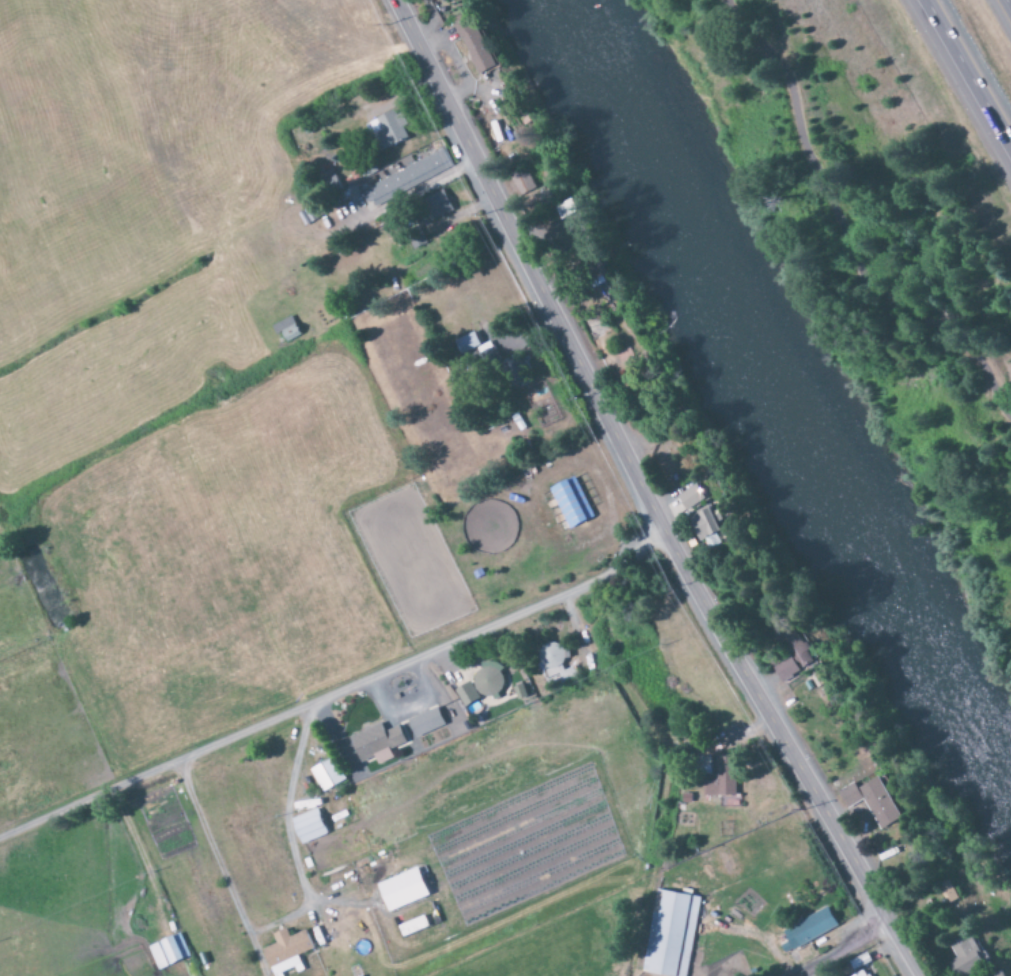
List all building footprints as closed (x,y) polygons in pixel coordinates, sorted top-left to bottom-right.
[(500,68),(478,17),(458,26),(480,76),(500,68)] [(377,120),(390,148),(409,140),(404,128),(406,127),(399,110),(377,120)] [(361,189),(367,204),(373,201),(375,204),(453,170),(445,152),(361,189)] [(546,196),(534,181),(516,196),(528,211),(546,196)] [(455,212),(445,190),(428,199),(438,220),(455,212)] [(565,222),(582,212),(574,199),(557,208),(565,222)] [(591,518),(575,477),(549,486),(565,528),(591,518)] [(675,495),(682,510),(704,501),(697,485),(675,495)] [(718,533),(709,508),(686,517),(695,541),(718,533)] [(771,669),(780,683),(814,662),(790,625),(777,634),(791,656),(771,669)] [(546,678),(556,673),(561,682),(576,674),(572,666),(563,671),(559,662),(569,657),(563,646),(555,650),(551,642),(532,653),(546,678)] [(505,664),(480,663),(477,694),(503,696),(505,664)] [(465,708),(482,701),(474,683),(458,690),(465,708)] [(415,736),(446,728),(441,709),(410,718),(415,736)] [(352,736),(362,763),(376,757),(379,765),(395,759),(391,750),(408,743),(401,726),(387,732),(384,724),(352,736)] [(313,769),(324,792),(346,781),(334,758),(313,769)] [(732,796),(732,758),(713,758),(713,781),(703,781),(703,797),(732,796)] [(901,818),(880,777),(857,788),(854,783),(837,792),(847,809),(864,800),(879,829),(901,818)] [(303,845),(330,835),(320,809),(293,819),(303,845)] [(433,897),(423,868),(381,883),(392,912),(433,897)] [(957,900),(948,880),(937,885),(946,904),(957,900)] [(654,891),(641,974),(655,975),(686,975),(698,897),(654,891)] [(836,927),(825,908),(779,934),(786,947),(780,950),(784,956),(836,927)] [(275,975),(283,975),(304,967),(300,956),(316,950),(308,931),(292,937),(288,929),(274,935),(277,944),(265,950),(275,975)] [(953,975),(962,975),(984,963),(966,933),(946,945),(954,959),(946,964),(953,975)] [(159,972),(191,958),(181,934),(149,948),(159,972)]
